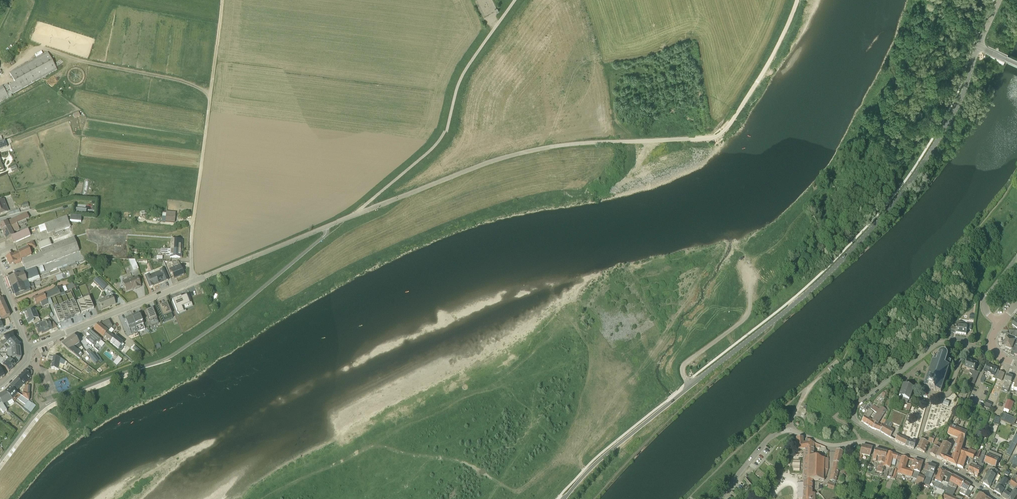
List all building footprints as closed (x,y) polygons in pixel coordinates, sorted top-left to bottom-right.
[(14,85),(8,88),(10,91),(10,92),(8,93),(6,95),(5,94),(2,89),(2,88),(0,89),(0,105),(8,100),(11,98),(11,97),(57,72),(47,54),(9,74),(14,85)] [(8,213),(3,201),(0,202),(0,216),(8,213)] [(175,214),(165,213),(165,223),(165,224),(174,224),(175,214)] [(0,227),(0,230),(1,233),(28,220),(26,215),(21,216),(0,227)] [(66,218),(38,228),(40,234),(46,232),(47,236),(54,234),(55,235),(70,229),(66,218)] [(27,224),(26,221),(1,233),(6,241),(14,237),(13,235),(19,231),(18,228),(27,224)] [(11,239),(13,245),(30,237),(27,232),(11,239)] [(79,253),(73,239),(51,248),(49,241),(38,245),(41,255),(34,257),(22,262),(24,268),(13,272),(14,276),(19,274),(35,269),(79,253)] [(170,242),(170,252),(181,252),(181,250),(181,247),(181,242),(170,242)] [(29,252),(35,249),(33,243),(26,246),(27,249),(5,259),(8,267),(13,265),(15,267),(21,264),(21,262),(31,257),(29,252)] [(170,252),(160,251),(160,255),(165,256),(165,258),(169,258),(169,260),(181,260),(181,252),(170,252)] [(134,261),(128,261),(133,273),(138,271),(134,261)] [(180,278),(183,276),(178,264),(173,264),(173,266),(172,266),(167,268),(170,275),(171,274),(174,281),(180,278)] [(39,279),(35,269),(19,274),(19,276),(8,280),(11,289),(31,281),(31,282),(39,279)] [(162,269),(153,273),(158,286),(163,284),(164,284),(168,282),(163,271),(162,269)] [(39,279),(40,282),(41,281),(60,274),(59,271),(39,279)] [(53,280),(54,284),(57,283),(70,279),(70,278),(74,277),(72,272),(68,274),(68,273),(55,278),(56,279),(53,280)] [(158,286),(153,272),(143,276),(144,278),(149,290),(153,288),(158,286)] [(132,279),(122,283),(126,293),(131,291),(132,292),(141,289),(140,288),(140,287),(137,278),(133,280),(132,279)] [(40,282),(39,279),(31,282),(31,281),(11,289),(15,299),(35,292),(32,285),(40,282)] [(99,279),(92,283),(93,282),(102,292),(107,287),(99,279)] [(55,290),(33,300),(36,307),(40,305),(53,299),(64,294),(61,288),(61,287),(55,290)] [(185,312),(192,309),(187,296),(180,299),(172,302),(177,317),(185,314),(185,312)] [(112,298),(96,304),(100,312),(106,309),(107,310),(115,306),(112,298)] [(49,308),(55,305),(53,299),(40,305),(42,308),(48,306),(49,308)] [(89,299),(83,301),(87,313),(93,310),(89,299)] [(9,317),(2,301),(2,300),(0,301),(0,322),(9,317)] [(81,315),(87,313),(83,301),(76,304),(81,315)] [(79,316),(74,303),(69,305),(74,318),(79,316)] [(74,318),(69,305),(64,308),(69,320),(74,318)] [(158,308),(164,323),(172,320),(166,305),(158,308)] [(69,320),(64,308),(58,310),(64,322),(69,320)] [(58,310),(53,312),(59,324),(64,322),(58,310)] [(149,324),(151,328),(158,325),(152,310),(144,313),(145,317),(146,317),(147,319),(146,319),(148,324),(149,324)] [(35,311),(24,315),(25,320),(26,319),(28,326),(33,324),(34,326),(40,322),(38,320),(35,311)] [(138,334),(144,331),(138,315),(131,318),(138,334)] [(131,318),(124,321),(131,337),(138,334),(131,318)] [(34,326),(38,335),(47,331),(48,332),(52,331),(51,330),(56,328),(53,324),(50,325),(48,321),(40,324),(40,322),(34,326)] [(103,340),(112,328),(108,322),(100,325),(104,329),(103,330),(99,327),(98,328),(97,328),(93,332),(103,340)] [(965,323),(960,322),(956,322),(956,325),(957,326),(957,328),(952,327),(951,333),(966,335),(967,330),(971,330),(972,324),(966,323),(965,327),(964,327),(965,323)] [(103,340),(109,345),(114,339),(110,336),(113,332),(111,330),(112,329),(112,328),(103,340)] [(1008,334),(1007,333),(1005,338),(1007,338),(1006,340),(1004,345),(1005,347),(1012,350),(1011,351),(1015,353),(1014,355),(1016,356),(1016,331),(1010,330),(1008,334)] [(89,333),(86,336),(89,339),(86,343),(93,349),(96,345),(101,349),(104,346),(89,333)] [(14,340),(11,334),(7,336),(7,335),(3,338),(3,339),(1,340),(1,341),(0,342),(0,345),(0,350),(14,340)] [(67,342),(79,355),(83,351),(73,337),(67,342)] [(118,351),(120,353),(123,349),(121,347),(122,345),(114,339),(109,345),(117,352),(118,351)] [(11,361),(20,360),(19,346),(16,342),(14,340),(3,347),(6,351),(7,360),(11,360),(11,361)] [(67,342),(61,346),(68,352),(79,360),(82,357),(79,355),(67,342)] [(50,352),(48,358),(61,361),(69,365),(70,364),(68,363),(71,360),(74,363),(77,359),(71,354),(68,356),(57,346),(52,350),(50,352)] [(134,348),(132,350),(139,356),(141,354),(134,348)] [(88,351),(85,353),(89,358),(88,358),(94,366),(99,362),(100,364),(102,362),(94,353),(92,355),(88,351)] [(940,355),(939,357),(935,356),(935,357),(934,361),(933,361),(925,387),(930,388),(930,389),(931,390),(931,389),(935,390),(934,391),(936,391),(936,390),(941,392),(951,361),(948,359),(948,358),(948,357),(948,356),(948,355),(948,354),(947,354),(947,353),(946,353),(945,352),(944,352),(943,352),(942,352),(942,353),(941,353),(940,354),(940,355)] [(122,354),(121,356),(125,359),(124,360),(126,362),(127,361),(131,365),(134,364),(122,354)] [(5,357),(2,360),(13,369),(18,364),(20,360),(11,361),(11,360),(7,360),(7,359),(5,357)] [(48,358),(47,361),(52,362),(51,370),(57,371),(58,370),(61,371),(63,367),(65,368),(66,364),(61,361),(48,358)] [(113,365),(117,368),(122,361),(118,358),(113,365)] [(0,359),(0,365),(9,374),(13,369),(2,360),(1,359),(0,359)] [(977,364),(968,360),(965,368),(970,370),(970,371),(970,372),(970,373),(971,374),(972,375),(973,375),(971,383),(974,384),(979,373),(975,371),(977,364)] [(82,364),(76,371),(81,374),(87,367),(82,364)] [(987,365),(985,370),(984,372),(994,376),(998,368),(991,365),(990,367),(987,365)] [(32,373),(27,369),(25,372),(16,381),(23,387),(31,378),(31,374),(32,373)] [(999,371),(996,379),(1001,381),(1004,374),(999,371)] [(1007,375),(1002,388),(1008,391),(1013,377),(1007,375)] [(17,381),(9,388),(15,394),(23,387),(17,381)] [(901,391),(911,395),(913,388),(903,385),(901,391)] [(24,406),(25,406),(28,402),(15,394),(10,389),(4,394),(12,401),(14,399),(24,406)] [(909,401),(911,395),(901,391),(898,400),(907,404),(908,400),(909,401)] [(3,407),(12,401),(4,394),(0,397),(0,402),(3,407)] [(1007,400),(1004,409),(1011,411),(1014,402),(1007,400)] [(862,422),(865,424),(869,419),(873,413),(869,410),(870,408),(867,406),(865,409),(865,410),(865,409),(868,411),(866,414),(862,422)] [(871,409),(876,414),(877,413),(879,410),(873,406),(871,409)] [(873,421),(876,424),(878,424),(886,411),(881,408),(879,410),(877,413),(876,414),(873,421)] [(890,429),(893,424),(896,425),(896,426),(899,427),(899,426),(901,427),(901,426),(900,426),(904,415),(892,410),(887,421),(886,420),(884,425),(883,427),(880,432),(890,438),(890,437),(893,431),(890,429)] [(1007,421),(1014,425),(1016,419),(1003,413),(1001,418),(1007,420),(1007,421)] [(873,429),(876,424),(873,421),(869,419),(865,424),(873,429)] [(957,466),(961,451),(967,432),(952,425),(948,434),(959,439),(953,459),(949,458),(947,462),(951,464),(957,466)] [(898,443),(904,446),(905,446),(906,443),(905,442),(906,439),(899,436),(901,432),(898,431),(897,435),(895,441),(898,443)] [(927,441),(921,439),(918,448),(917,450),(925,453),(929,442),(933,444),(935,437),(931,436),(930,438),(928,437),(927,441)] [(939,439),(935,437),(933,444),(936,445),(935,448),(934,447),(931,455),(931,456),(931,455),(936,458),(940,450),(941,446),(937,444),(939,439)] [(804,450),(805,450),(804,476),(804,478),(803,498),(815,498),(815,494),(812,494),(812,481),(817,480),(824,481),(824,480),(827,473),(827,470),(828,470),(828,459),(825,459),(813,458),(814,443),(806,439),(806,444),(803,444),(804,450)] [(914,449),(916,443),(906,439),(905,442),(906,443),(905,446),(914,450),(914,449)] [(937,458),(947,462),(949,458),(946,457),(947,456),(951,446),(944,442),(937,458)] [(858,461),(857,464),(861,465),(862,459),(861,459),(862,456),(870,457),(872,448),(862,446),(861,451),(860,451),(860,455),(859,454),(859,455),(858,461),(857,461),(858,461)] [(963,450),(957,467),(963,469),(967,457),(974,459),(976,452),(969,449),(968,451),(963,450)] [(832,481),(832,484),(835,485),(836,482),(835,482),(838,473),(840,463),(843,451),(836,450),(832,475),(830,480),(832,481)] [(876,459),(879,460),(879,463),(881,463),(880,466),(879,466),(877,472),(882,473),(884,467),(885,464),(884,464),(887,453),(874,451),(873,457),(873,460),(876,461),(876,459)] [(990,465),(995,453),(990,451),(985,463),(990,465)] [(892,459),(896,460),(898,456),(889,454),(887,453),(885,464),(884,467),(890,468),(892,459)] [(973,460),(969,471),(968,473),(972,474),(972,475),(973,476),(978,463),(981,455),(978,453),(976,458),(977,458),(976,461),(973,460)] [(995,453),(990,465),(996,467),(999,460),(1000,461),(1002,456),(995,453)] [(978,463),(973,476),(974,476),(975,476),(978,477),(982,469),(984,465),(981,464),(984,456),(981,455),(978,463)] [(913,471),(910,470),(909,470),(905,469),(908,459),(902,457),(898,471),(897,474),(906,476),(906,478),(911,480),(911,477),(913,471)] [(918,473),(919,473),(923,462),(917,461),(915,460),(914,460),(913,460),(912,463),(913,464),(912,468),(911,467),(910,470),(913,471),(911,477),(916,479),(918,473)] [(923,483),(927,485),(930,477),(931,478),(932,474),(933,474),(936,467),(929,465),(926,472),(924,478),(925,478),(922,483),(923,484),(923,483)] [(995,477),(997,478),(999,474),(997,473),(998,471),(992,468),(990,472),(996,475),(995,477)] [(944,477),(947,479),(949,474),(940,469),(939,470),(938,473),(938,472),(938,473),(937,475),(937,476),(936,478),(936,479),(935,481),(933,487),(938,489),(942,490),(944,485),(941,484),(944,477)] [(990,488),(991,486),(992,487),(997,478),(995,477),(996,475),(990,472),(989,472),(983,484),(990,488)] [(944,485),(942,490),(944,491),(944,490),(945,491),(953,476),(949,474),(947,479),(944,485)] [(1005,491),(1003,497),(1002,497),(1006,498),(1015,498),(1016,496),(1016,474),(1016,476),(1015,475),(1011,482),(1009,485),(1015,489),(1011,495),(1005,491)] [(925,478),(924,478),(919,475),(915,483),(921,486),(922,483),(925,478)] [(946,492),(945,494),(952,498),(957,487),(960,488),(963,482),(961,480),(953,476),(945,491),(946,492)] [(1005,491),(1009,485),(1011,482),(1009,481),(1003,478),(1002,480),(995,492),(1003,497),(1005,491)] [(967,490),(969,486),(970,486),(963,482),(960,488),(961,489),(959,493),(968,497),(969,495),(971,492),(967,490)]
